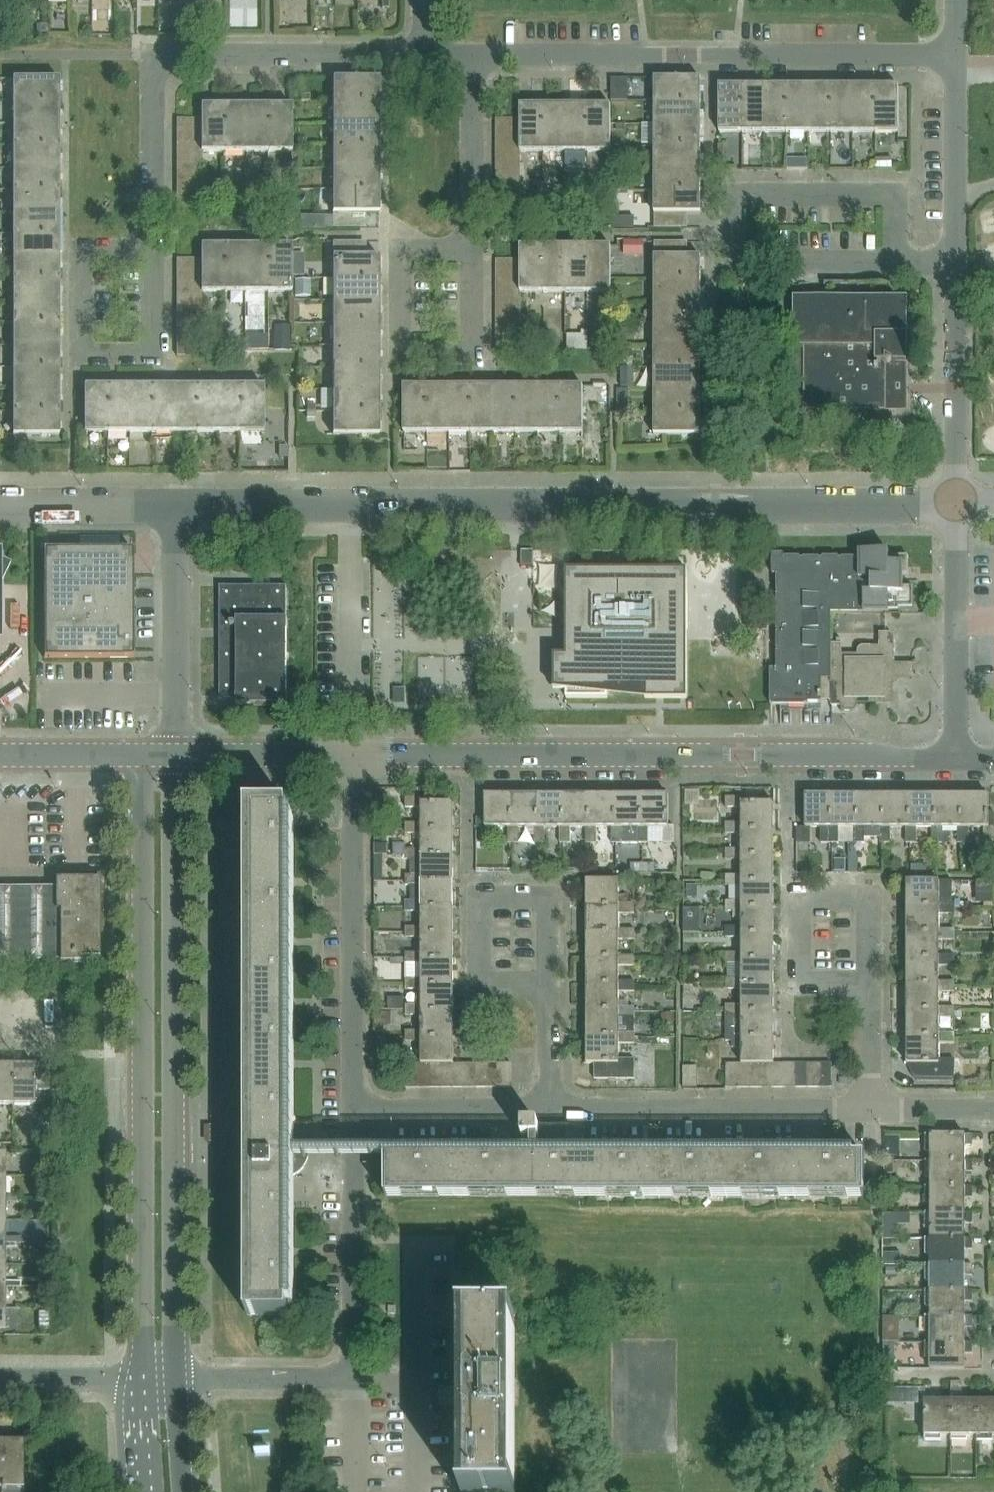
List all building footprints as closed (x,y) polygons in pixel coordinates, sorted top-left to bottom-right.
[(59,101),(59,78),(12,78),(12,101),(59,101)] [(379,78),(332,78),(332,101),(379,101),(379,78)] [(654,78),(654,101),(700,101),(700,78),(654,78)] [(742,86),(720,86),(720,132),(742,132),(742,86)] [(742,132),(764,132),(764,86),(742,86),(742,132)] [(764,132),(786,132),(786,86),(764,86),(764,132)] [(786,132),(808,132),(808,86),(786,86),(786,132)] [(808,132),(831,132),(831,86),(808,86),(808,132)] [(831,132),(853,132),(853,86),(831,86),(831,132)] [(853,132),(875,132),(875,86),(853,86),(853,132)] [(898,132),(898,86),(875,86),(875,132),(898,132)] [(611,101),(623,101),(623,93),(611,93),(611,101)] [(59,101),(12,101),(12,123),(59,123),(59,101)] [(379,101),(332,101),(332,123),(379,123),(379,101)] [(654,101),(654,124),(700,124),(700,101),(654,101)] [(201,105),(201,118),(201,131),(201,151),(224,151),(224,105),(201,105)] [(246,105),(224,105),(224,151),(246,151),(246,105)] [(268,105),(246,105),(246,151),(268,151),(268,105)] [(291,105),(268,105),(268,151),(291,151),(291,105)] [(520,105),(520,119),(520,131),(520,143),(520,151),(543,151),(543,105),(520,105)] [(565,105),(543,105),(543,151),(565,151),(565,105)] [(588,105),(565,105),(565,151),(588,152),(588,105)] [(588,152),(611,152),(611,105),(588,105),(588,152)] [(201,131),(201,118),(177,118),(177,131),(201,131)] [(520,131),(520,119),(496,119),(496,131),(520,131)] [(59,123),(12,123),(12,146),(59,146),(59,123)] [(379,123),(332,123),(332,145),(379,145),(379,123)] [(654,124),(654,146),(700,146),(700,124),(654,124)] [(201,131),(177,131),(177,143),(201,143),(201,131)] [(520,131),(496,131),(496,143),(520,143),(520,131)] [(496,155),(520,155),(520,151),(520,143),(496,143),(496,155)] [(379,145),(332,145),(332,168),(379,168),(379,145)] [(59,146),(12,146),(12,168),(59,168),(59,146)] [(654,146),(654,168),(700,168),(700,146),(654,146)] [(496,167),(520,168),(520,155),(496,155),(496,167)] [(892,158),(875,158),(875,168),(892,168),(892,158)] [(520,168),(496,167),(496,180),(520,180),(520,168)] [(59,168),(12,168),(12,190),(59,190),(59,168)] [(379,168),(332,168),(332,190),(379,190),(379,168)] [(654,168),(654,190),(700,190),(700,168),(654,168)] [(587,204),(587,178),(568,179),(568,204),(587,204)] [(496,192),(520,192),(520,180),(496,180),(496,192)] [(59,190),(12,190),(12,212),(59,212),(59,190)] [(379,190),(332,190),(332,213),(379,213),(379,190)] [(700,190),(654,190),(654,213),(700,213),(700,190)] [(59,212),(12,212),(12,234),(59,234),(59,212)] [(316,214),(316,227),(325,227),(325,214),(316,214)] [(613,217),(613,228),(634,228),(634,217),(613,217)] [(59,234),(12,234),(12,256),(59,256),(59,234)] [(624,240),(624,255),(640,255),(640,240),(624,240)] [(201,245),(201,258),(201,271),(201,283),(201,292),(223,292),(224,245),(201,245)] [(224,245),(223,292),(246,292),(246,245),(224,245)] [(246,245),(246,292),(268,292),(268,245),(246,245)] [(268,245),(268,292),(290,292),(291,245),(268,245)] [(520,246),(520,259),(520,272),(520,284),(520,292),(543,292),(543,246),(520,246)] [(543,292),(565,292),(565,246),(543,246),(543,292)] [(565,292),(587,292),(587,246),(565,246),(565,292)] [(611,292),(611,246),(587,246),(587,292),(611,292)] [(59,256),(12,256),(12,278),(59,278),(59,256)] [(332,256),(332,279),(379,279),(379,256),(332,256)] [(654,256),(654,278),(700,278),(700,256),(654,256)] [(201,271),(201,258),(177,258),(177,271),(201,271)] [(496,272),(520,272),(520,259),(496,259),(496,272)] [(304,266),(291,266),(292,276),(304,276),(304,266)] [(201,283),(201,271),(177,271),(177,283),(201,283)] [(496,284),(520,284),(520,272),(496,272),(496,284)] [(59,278),(12,278),(12,301),(59,301),(59,278)] [(700,278),(654,278),(654,300),(700,300),(700,278)] [(379,279),(332,279),(332,301),(379,301),(379,279)] [(295,280),(295,295),(307,295),(307,280),(295,280)] [(201,295),(201,292),(201,283),(177,283),(177,295),(201,295)] [(496,284),(496,296),(520,296),(520,292),(520,284),(496,284)] [(496,296),(496,308),(520,308),(520,296),(496,296)] [(793,297),(793,347),(799,347),(799,376),(804,376),(805,407),(835,407),(835,411),(835,420),(852,430),(865,411),(867,407),(892,407),(892,392),(890,391),(891,388),(900,372),(900,362),(906,362),(907,335),(907,298),(895,298),(825,297),(793,297)] [(700,300),(654,300),(654,323),(700,323),(700,300)] [(59,301),(12,301),(12,323),(59,323),(59,301)] [(379,301),(332,301),(332,324),(379,324),(379,301)] [(496,308),(496,320),(520,320),(520,308),(496,308)] [(496,320),(496,332),(520,332),(520,320),(496,320)] [(59,323),(12,323),(12,345),(59,345),(59,323)] [(700,323),(654,323),(654,345),(700,345),(700,323)] [(379,324),(332,324),(332,345),(379,345),(379,324)] [(567,348),(587,348),(587,330),(581,330),(581,333),(567,333),(567,348)] [(177,344),(201,344),(201,332),(177,332),(177,344)] [(496,332),(496,344),(520,344),(520,332),(496,332)] [(530,337),(530,348),(530,349),(541,349),(541,348),(541,337),(530,337)] [(273,348),(273,350),(289,350),(289,348),(289,338),(273,338),(273,348)] [(177,344),(177,356),(201,356),(201,344),(177,344)] [(59,345),(12,345),(12,367),(59,367),(59,345)] [(379,345),(332,345),(332,367),(379,367),(379,345)] [(700,345),(654,345),(654,368),(700,368),(700,345)] [(892,392),(892,407),(906,407),(906,388),(906,362),(900,362),(900,372),(891,388),(890,391),(892,392)] [(59,367),(12,367),(12,389),(59,389),(59,367)] [(379,367),(332,367),(332,390),(379,390),(379,367)] [(633,368),(621,368),(621,387),(634,387),(633,368)] [(700,368),(654,368),(654,390),(700,390),(700,368)] [(107,386),(85,386),(84,432),(107,432),(107,386)] [(107,432),(129,432),(129,386),(107,386),(107,432)] [(129,432),(151,432),(151,386),(129,386),(129,432)] [(151,432),(173,432),(173,386),(151,386),(151,432)] [(173,432),(195,432),(195,386),(173,386),(173,432)] [(195,432),(217,432),(217,386),(195,386),(195,432)] [(217,432),(239,432),(239,386),(217,386),(217,432)] [(263,432),(263,387),(263,386),(239,386),(239,432),(263,432)] [(427,386),(405,386),(404,386),(404,432),(427,432),(427,386)] [(449,386),(427,386),(427,432),(449,432),(449,386)] [(471,386),(449,386),(449,432),(471,432),(471,386)] [(493,386),(471,386),(471,432),(493,432),(493,386)] [(515,386),(493,386),(493,432),(515,432),(515,386)] [(537,386),(515,386),(515,432),(537,432),(537,386)] [(559,386),(537,386),(537,432),(559,432),(559,386)] [(582,386),(559,386),(559,432),(582,432),(582,386)] [(601,387),(601,400),(610,400),(610,387),(601,387)] [(59,389),(12,389),(12,411),(59,411),(59,389)] [(379,390),(332,390),(332,412),(379,412),(379,390)] [(618,390),(617,400),(627,401),(627,390),(618,390)] [(700,390),(654,390),(654,412),(700,412),(700,390)] [(12,435),(59,435),(59,411),(12,411),(12,435)] [(379,412),(332,412),(332,434),(379,434),(379,412)] [(654,435),(700,435),(700,412),(654,412),(654,435)] [(279,446),(279,457),(287,457),(287,446),(279,446)] [(40,549),(48,549),(48,537),(40,537),(40,549)] [(0,559),(0,550),(0,633),(1,633),(0,585),(10,564),(0,559)] [(132,550),(43,550),(44,658),(133,658),(132,550)] [(521,551),(521,566),(533,566),(533,551),(533,550),(521,550),(521,551)] [(831,700),(831,683),(831,643),(831,613),(889,613),(889,610),(899,610),(899,608),(913,607),(913,587),(898,587),(898,574),(908,574),(908,555),(889,555),(889,551),(859,551),(859,558),(783,559),(783,554),(772,554),(772,574),(777,574),(777,669),(770,669),(770,703),(770,704),(808,704),(808,702),(821,702),(821,700),(831,700)] [(405,564),(393,564),(393,580),(405,580),(405,564)] [(501,591),(518,594),(520,581),(512,580),(514,565),(505,564),(501,591)] [(554,656),(554,690),(566,690),(566,698),(607,698),(607,696),(607,691),(645,691),(645,700),(687,700),(687,629),(687,571),(641,571),(641,568),(626,568),(626,571),(566,571),(566,656),(554,656)] [(286,586),(219,585),(219,695),(236,695),(236,704),(286,704),(286,695),(287,695),(287,627),(288,627),(288,618),(285,618),(285,614),(286,614),(286,586)] [(745,618),(745,630),(766,629),(767,629),(766,618),(745,618)] [(841,711),(852,711),(853,711),(854,711),(855,710),(856,709),(857,709),(857,707),(857,706),(857,696),(869,696),(869,700),(890,700),(890,676),(898,676),(898,666),(890,666),(890,659),(894,659),(895,638),(894,637),(894,636),(893,635),(892,634),(891,633),(890,633),(889,633),(879,633),(879,646),(863,646),(862,646),(861,646),(860,647),(859,647),(858,648),(858,649),(858,650),(857,651),(857,656),(842,656),(842,643),(831,643),(831,683),(831,700),(831,706),(841,705),(841,711)] [(393,688),(393,704),(405,704),(405,688),(393,688)] [(389,795),(377,796),(378,812),(383,812),(383,804),(389,804),(389,795)] [(512,827),(512,795),(485,795),(485,827),(508,827),(508,843),(518,843),(518,828),(518,827),(512,827)] [(518,827),(518,828),(534,827),(534,843),(544,843),(544,828),(545,828),(545,827),(539,827),(538,795),(512,795),(512,827),(518,827)] [(564,795),(538,795),(539,827),(545,827),(545,828),(560,828),(560,843),(570,843),(570,828),(570,827),(564,827),(564,795)] [(590,795),(564,795),(564,827),(570,827),(570,828),(586,828),(586,843),(596,843),(596,827),(590,827),(590,795)] [(616,795),(590,795),(590,827),(596,827),(611,827),(611,843),(622,843),(622,828),(616,828),(616,795)] [(642,795),(616,795),(616,828),(622,828),(622,843),(648,843),(648,828),(649,828),(649,827),(642,827),(642,795)] [(668,795),(642,795),(642,827),(649,827),(649,828),(664,828),(664,843),(674,843),(674,826),(669,826),(668,825),(668,795)] [(805,827),(820,827),(820,843),(838,843),(838,827),(832,827),(832,795),(805,795),(805,827)] [(858,827),(858,795),(832,795),(832,827),(838,827),(854,827),(854,843),(864,843),(864,827),(858,827)] [(884,827),(884,795),(858,795),(858,827),(864,827),(880,827),(880,843),(890,843),(890,827),(884,827)] [(910,827),(910,795),(884,795),(884,827),(890,827),(906,827),(906,843),(916,843),(916,827),(910,827)] [(936,827),(936,795),(910,795),(910,827),(916,827),(932,827),(932,843),(942,843),(942,827),(936,827)] [(962,795),(936,795),(936,827),(942,827),(958,827),(958,843),(968,843),(968,827),(962,827),(962,795)] [(988,826),(988,795),(962,795),(962,827),(968,827),(984,827),(984,843),(993,843),(993,826),(988,826)] [(420,808),(420,824),(420,829),(453,829),(452,803),(422,803),(422,797),(405,797),(405,808),(420,808)] [(740,808),(740,823),(741,823),(741,830),(773,830),(773,803),(743,804),(743,798),(725,798),(725,808),(740,808)] [(248,807),(248,1316),(288,1316),(288,1312),(294,1311),(294,1175),(296,1174),(301,1171),(304,1167),(294,1158),(294,1156),(294,1151),(293,812),(287,812),(287,807),(248,807)] [(741,823),(740,823),(740,824),(725,824),(725,834),(741,834),(740,849),(741,849),(741,856),(773,856),(773,830),(741,830),(741,823)] [(420,829),(420,824),(405,824),(405,834),(420,834),(420,849),(420,855),(453,855),(453,829),(420,829)] [(405,842),(391,842),(391,856),(405,856),(405,849),(405,842)] [(409,860),(409,875),(421,875),(421,881),(453,881),(453,855),(420,855),(420,849),(405,849),(405,856),(405,860),(409,860)] [(741,849),(740,849),(726,849),(725,860),(741,860),(741,875),(741,882),(773,882),(773,856),(741,856),(741,849)] [(845,871),(845,859),(834,859),(834,871),(845,871)] [(630,863),(630,872),(642,873),(642,863),(630,863)] [(642,863),(642,873),(655,873),(655,863),(642,863)] [(920,873),(920,865),(911,865),(911,873),(920,873)] [(405,885),(410,885),(410,901),(421,901),(421,907),(453,907),(453,881),(421,881),(421,875),(409,875),(405,875),(405,885)] [(741,875),(726,875),(726,886),(741,886),(741,901),(741,908),(773,908),(773,882),(741,882),(741,875)] [(99,879),(79,879),(56,879),(56,887),(0,886),(0,960),(59,960),(59,962),(100,962),(100,879),(99,879)] [(628,895),(619,895),(619,881),(587,881),(586,907),(619,907),(619,914),(619,913),(633,913),(633,903),(628,903),(628,895)] [(951,903),(951,881),(907,881),(907,908),(939,908),(939,914),(955,914),(955,903),(951,903)] [(980,886),(980,903),(983,903),(992,903),(992,886),(980,886)] [(421,901),(410,901),(405,901),(405,912),(420,912),(420,927),(420,933),(453,933),(453,907),(421,907),(421,901)] [(741,901),(726,901),(726,912),(741,912),(741,927),(741,934),(773,934),(773,908),(741,908),(741,901)] [(619,907),(586,907),(586,933),(618,933),(618,940),(619,940),(619,939),(634,939),(634,929),(619,929),(619,914),(619,907)] [(907,908),(907,934),(939,934),(939,940),(955,940),(955,929),(939,929),(939,914),(939,908),(907,908)] [(699,923),(684,923),(684,931),(699,931),(699,923)] [(420,933),(420,927),(405,927),(405,937),(420,937),(420,953),(420,959),(453,959),(453,933),(420,933)] [(741,927),(726,927),(725,938),(741,938),(741,953),(741,959),(773,959),(773,934),(741,934),(741,927)] [(618,933),(586,933),(586,959),(618,959),(618,966),(619,966),(634,966),(634,955),(619,955),(619,940),(618,940),(618,933)] [(907,934),(907,960),(939,960),(939,966),(955,966),(955,955),(939,955),(939,940),(939,934),(907,934)] [(420,959),(420,953),(405,953),(405,963),(420,963),(420,979),(421,979),(421,985),(453,985),(453,959),(420,959)] [(741,953),(726,953),(726,963),(741,963),(741,979),(741,985),(773,985),(773,959),(741,959),(741,953)] [(618,959),(586,959),(586,985),(618,985),(618,992),(619,992),(619,991),(634,991),(634,981),(619,981),(619,966),(618,966),(618,959)] [(907,960),(907,985),(939,985),(939,992),(955,992),(955,981),(939,981),(939,966),(939,960),(907,960)] [(421,979),(420,979),(405,979),(405,989),(420,990),(420,1005),(421,1005),(421,1011),(453,1011),(453,985),(421,985),(421,979)] [(741,979),(726,979),(726,989),(741,989),(741,1005),(741,1011),(773,1011),(773,985),(741,985),(741,979)] [(618,985),(586,985),(586,1011),(618,1011),(618,1018),(634,1018),(634,1008),(619,1008),(619,992),(618,992),(618,985)] [(907,985),(907,1012),(939,1012),(939,1018),(955,1018),(955,1016),(955,1007),(939,1007),(939,992),(939,985),(907,985)] [(421,1005),(420,1005),(405,1005),(405,1015),(420,1015),(420,1031),(421,1031),(421,1037),(453,1037),(453,1011),(421,1011),(421,1005)] [(741,1005),(741,1006),(726,1005),(726,1015),(741,1015),(741,1031),(741,1037),(773,1037),(773,1011),(741,1011),(741,1005)] [(634,1033),(634,1018),(618,1018),(618,1011),(586,1011),(586,1037),(618,1037),(618,1044),(619,1044),(634,1044),(634,1033)] [(907,1012),(907,1038),(939,1038),(939,1044),(955,1044),(955,1033),(939,1033),(939,1018),(939,1012),(907,1012)] [(375,1025),(391,1025),(391,1013),(375,1013),(375,1025)] [(672,1024),(672,1014),(662,1014),(662,1024),(672,1024)] [(421,1031),(420,1031),(405,1031),(405,1042),(420,1042),(420,1064),(429,1064),(440,1064),(452,1064),(453,1064),(453,1037),(421,1037),(421,1031)] [(741,1031),(726,1031),(726,1041),(741,1041),(741,1063),(749,1063),(761,1063),(773,1063),(773,1037),(741,1037),(741,1031)] [(593,1079),(634,1079),(634,1060),(619,1060),(619,1044),(618,1044),(618,1037),(586,1037),(586,1063),(593,1064),(593,1079)] [(939,1038),(907,1038),(907,1064),(914,1064),(914,1078),(954,1078),(954,1070),(955,1070),(955,1059),(939,1059),(939,1044),(939,1038)] [(12,1059),(1,1059),(1,1064),(0,1064),(0,1104),(12,1104),(12,1059)] [(35,1087),(51,1087),(51,1064),(22,1064),(22,1059),(12,1059),(12,1104),(35,1104),(35,1087)] [(726,1087),(738,1087),(738,1063),(725,1063),(726,1087)] [(738,1087),(749,1087),(749,1063),(741,1063),(738,1063),(738,1087)] [(749,1087),(761,1087),(761,1063),(749,1063),(749,1087)] [(772,1088),(773,1064),(773,1063),(761,1063),(761,1087),(772,1088)] [(773,1064),(772,1088),(784,1088),(784,1063),(773,1063),(773,1064)] [(784,1088),(795,1088),(796,1063),(784,1063),(784,1088)] [(795,1088),(808,1088),(808,1063),(796,1063),(795,1088)] [(808,1088),(819,1088),(819,1064),(808,1063),(808,1088)] [(405,1064),(405,1088),(417,1088),(417,1064),(405,1064)] [(429,1088),(429,1080),(429,1064),(420,1064),(417,1064),(417,1088),(429,1088)] [(440,1088),(440,1080),(440,1064),(429,1064),(429,1080),(429,1088),(440,1088)] [(440,1064),(440,1080),(440,1088),(452,1088),(452,1064),(440,1064)] [(459,1064),(453,1064),(452,1064),(452,1088),(463,1088),(463,1064),(459,1064)] [(463,1088),(475,1088),(475,1064),(463,1064),(463,1088)] [(487,1088),(487,1080),(487,1064),(475,1064),(475,1088),(487,1088)] [(498,1088),(498,1080),(498,1064),(487,1064),(487,1080),(487,1088),(498,1088)] [(832,1064),(819,1064),(819,1088),(832,1088),(832,1064)] [(696,1066),(684,1066),(682,1066),(683,1089),(697,1089),(696,1066)] [(523,1139),(538,1139),(539,1139),(544,1142),(551,1144),(556,1143),(562,1141),(562,1126),(523,1126),(523,1139)] [(971,1135),(925,1135),(925,1151),(930,1151),(930,1161),(965,1161),(965,1145),(971,1145),(971,1135)] [(886,1136),(886,1152),(900,1152),(900,1136),(886,1136)] [(853,1157),(853,1151),(386,1151),(386,1157),(386,1198),(863,1197),(864,1157),(853,1157)] [(965,1161),(930,1161),(925,1161),(925,1178),(930,1178),(930,1187),(965,1187),(965,1171),(971,1171),(971,1161),(965,1161)] [(965,1187),(930,1187),(925,1187),(925,1204),(930,1204),(930,1213),(965,1213),(965,1197),(971,1197),(971,1187),(965,1187)] [(971,1213),(965,1213),(930,1213),(925,1213),(925,1230),(930,1230),(930,1239),(965,1239),(965,1223),(971,1223),(971,1213)] [(897,1224),(897,1214),(882,1214),(882,1239),(897,1240),(897,1224)] [(930,1255),(930,1265),(964,1265),(964,1249),(971,1249),(971,1239),(965,1239),(930,1239),(925,1239),(925,1255),(930,1255)] [(900,1253),(884,1253),(884,1263),(900,1263),(900,1253)] [(964,1265),(930,1265),(925,1265),(925,1281),(930,1281),(930,1291),(964,1291),(964,1275),(971,1276),(971,1265),(964,1265)] [(886,1277),(897,1277),(896,1267),(886,1267),(886,1277)] [(971,1291),(964,1291),(930,1291),(925,1291),(925,1308),(930,1308),(930,1317),(964,1317),(964,1301),(971,1301),(971,1291)] [(38,1313),(38,1331),(49,1331),(49,1313),(38,1313)] [(514,1316),(463,1316),(464,1388),(463,1388),(463,1398),(463,1408),(464,1491),(515,1491),(514,1316)] [(929,1333),(929,1343),(964,1343),(964,1327),(971,1327),(970,1317),(964,1317),(930,1317),(925,1317),(925,1333),(929,1333)] [(899,1342),(899,1333),(883,1333),(883,1342),(899,1342)] [(929,1359),(929,1369),(964,1369),(964,1353),(970,1353),(970,1343),(964,1343),(929,1343),(925,1343),(925,1359),(929,1359)] [(454,1388),(445,1388),(445,1398),(445,1408),(454,1408),(463,1408),(463,1398),(463,1388),(454,1388)] [(904,1404),(904,1388),(887,1388),(886,1388),(886,1404),(888,1404),(904,1404)] [(975,1435),(975,1400),(960,1400),(960,1393),(949,1393),(949,1401),(949,1436),(949,1441),(965,1441),(965,1435),(975,1435)] [(986,1400),(986,1393),(975,1393),(975,1400),(975,1435),(975,1441),(992,1441),(992,1435),(993,1435),(993,1400),(986,1400)] [(949,1436),(949,1401),(935,1401),(935,1394),(924,1394),(924,1441),(940,1441),(940,1436),(949,1436)] [(0,1439),(0,1487),(1,1487),(1,1491),(23,1491),(23,1439),(0,1439)]
